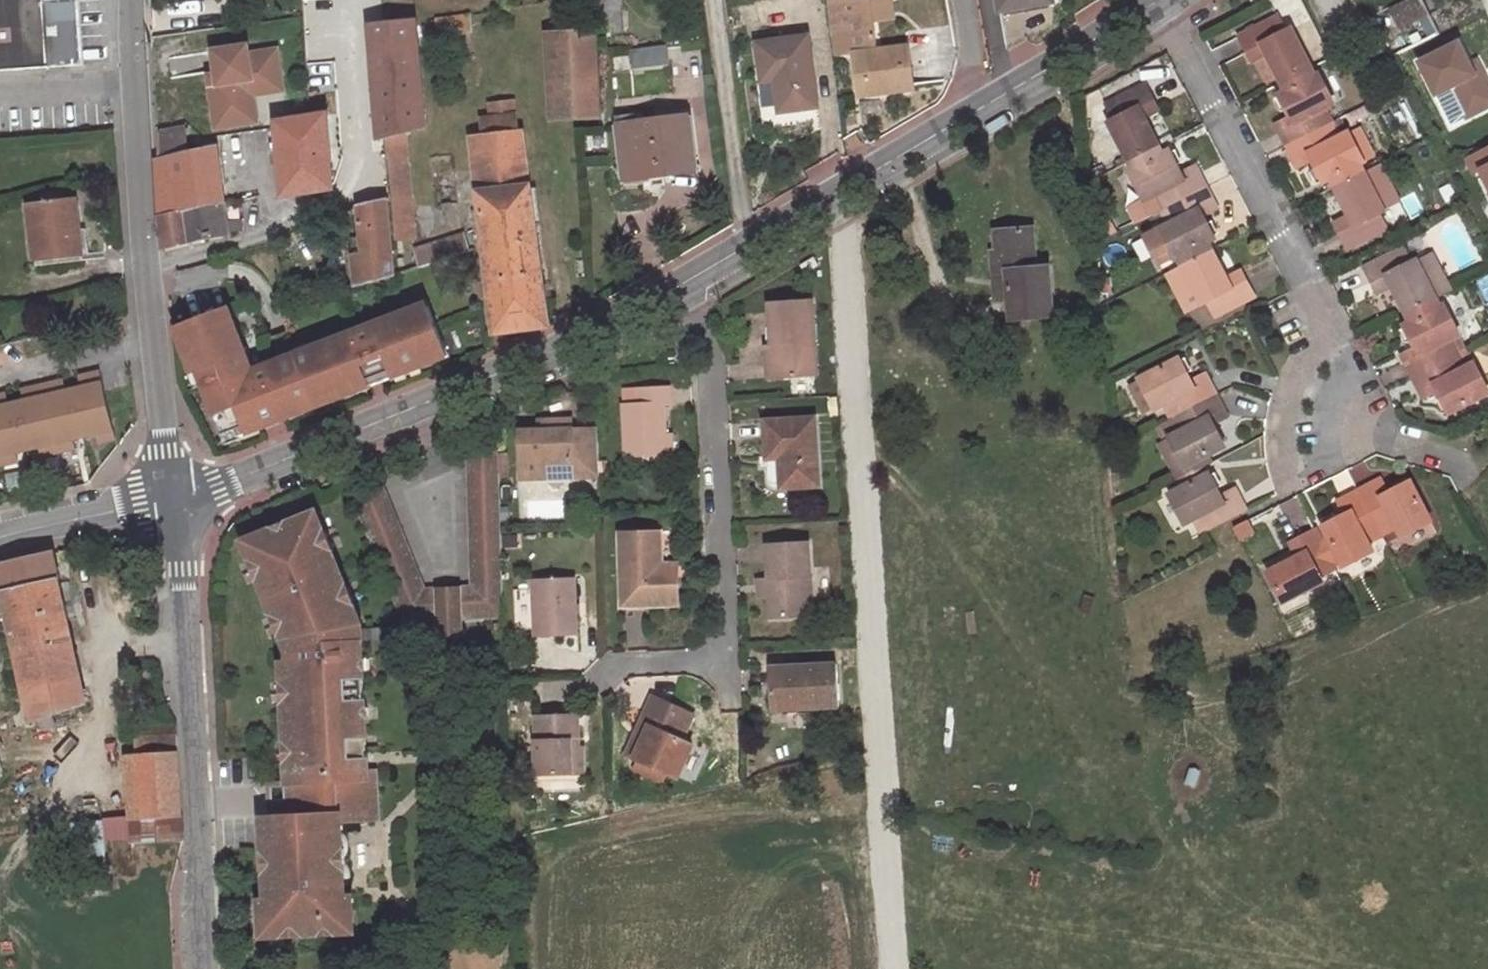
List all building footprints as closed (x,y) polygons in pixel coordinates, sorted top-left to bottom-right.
[(83,66),(78,0),(0,0),(0,71),(83,66)] [(624,0),(602,0),(601,30),(624,30),(624,0)] [(855,51),(860,94),(883,91),(882,86),(913,82),(908,44),(877,48),(873,18),(870,0),(830,0),(833,31),(846,29),(849,52),(855,51)] [(873,18),(891,16),(889,0),(870,0),(873,18)] [(1000,11),(1054,1),(1054,0),(998,0),(1000,11)] [(1428,14),(1421,0),(1409,0),(1391,10),(1400,28),(1428,14)] [(1428,14),(1439,35),(1454,27),(1441,0),(1421,0),(1428,14)] [(471,12),(436,17),(437,34),(473,30),(471,12)] [(1280,12),(1242,30),(1250,46),(1263,39),(1268,50),(1283,77),(1313,60),(1293,23),(1288,27),(1280,12)] [(418,19),(371,23),(380,137),(387,134),(407,129),(426,124),(418,19)] [(597,28),(553,30),(558,119),(602,117),(597,28)] [(809,35),(758,43),(763,79),(775,78),(780,110),(819,105),(809,35)] [(1263,39),(1250,46),(1255,57),(1268,50),(1263,39)] [(288,92),(282,41),(216,49),(219,72),(208,73),(216,130),(262,124),(259,96),(288,92)] [(1419,64),(1435,97),(1451,89),(1466,120),(1487,109),(1487,85),(1482,73),(1475,76),(1470,66),(1459,44),(1419,64)] [(1283,77),(1289,90),(1320,74),(1313,60),(1283,77)] [(1482,73),(1477,62),(1470,66),(1475,76),(1482,73)] [(1283,93),(1294,115),(1281,122),(1292,143),(1336,120),(1338,119),(1331,107),(1341,103),(1324,72),(1320,74),(1289,90),(1283,93)] [(882,86),(883,91),(914,87),(913,82),(882,86)] [(1141,84),(1104,104),(1112,120),(1106,123),(1127,162),(1157,146),(1141,118),(1136,108),(1150,100),(1141,84)] [(472,134),(480,189),(532,182),(525,128),(520,129),(517,98),(486,102),(488,112),(479,113),(482,132),(472,134)] [(1156,110),(1150,100),(1136,108),(1141,118),(1156,110)] [(334,187),(327,113),(277,120),(283,195),(334,187)] [(691,116),(615,127),(623,176),(698,166),(691,116)] [(1303,166),(1317,159),(1326,179),(1333,176),(1362,162),(1366,160),(1353,131),(1344,135),(1336,120),(1292,143),(1303,166)] [(222,203),(217,147),(188,152),(186,125),(158,130),(163,214),(222,203)] [(388,157),(409,153),(407,129),(387,134),(388,157)] [(856,135),(846,140),(851,149),(861,143),(856,135)] [(1131,170),(1161,155),(1157,146),(1127,162),(1131,170)] [(1466,159),(1474,175),(1481,171),(1487,186),(1487,148),(1466,159)] [(1127,172),(1142,202),(1129,208),(1136,223),(1158,211),(1202,189),(1191,166),(1178,173),(1167,152),(1161,155),(1131,170),(1127,172)] [(394,238),(416,236),(409,153),(388,157),(390,179),(391,197),(394,238)] [(1365,168),(1336,183),(1350,211),(1355,222),(1343,228),(1350,243),(1387,225),(1380,210),(1385,207),(1378,193),(1392,187),(1379,161),(1365,168)] [(1362,162),(1333,176),(1336,183),(1365,168),(1362,162)] [(390,179),(368,184),(371,202),(391,197),(390,179)] [(532,182),(480,189),(481,204),(473,205),(474,224),(478,223),(478,231),(484,230),(486,245),(539,239),(532,182)] [(1385,207),(1398,200),(1392,187),(1378,193),(1385,207)] [(1212,238),(1200,217),(1214,210),(1202,189),(1158,211),(1166,226),(1144,238),(1153,257),(1167,250),(1172,259),(1212,238)] [(77,197),(29,203),(36,259),(84,253),(77,197)] [(359,205),(364,254),(354,256),(358,285),(397,275),(394,238),(391,197),(371,202),(359,205)] [(226,233),(222,203),(163,214),(165,245),(226,233)] [(322,227),(343,222),(341,208),(319,213),(322,227)] [(1337,217),(1343,228),(1355,222),(1350,211),(1337,217)] [(1033,228),(995,231),(997,253),(1006,252),(1010,298),(1011,319),(1053,316),(1050,266),(1036,267),(1033,228)] [(465,230),(414,246),(422,266),(470,250),(465,230)] [(486,245),(495,332),(545,326),(547,327),(549,324),(539,239),(486,245)] [(1370,262),(1378,280),(1392,272),(1396,282),(1409,310),(1440,295),(1421,257),(1415,260),(1409,243),(1370,262)] [(1180,264),(1199,302),(1205,299),(1213,315),(1251,295),(1244,281),(1229,289),(1223,277),(1209,249),(1180,264)] [(1153,257),(1158,266),(1172,259),(1167,250),(1153,257)] [(1006,252),(997,253),(990,253),(994,299),(1010,298),(1006,252)] [(1229,289),(1244,281),(1238,269),(1223,277),(1229,289)] [(1392,272),(1378,280),(1382,289),(1396,282),(1392,272)] [(1413,318),(1443,303),(1440,295),(1409,310),(1413,318)] [(814,377),(808,300),(765,303),(768,346),(762,346),(763,363),(775,362),(776,379),(776,380),(814,377)] [(1407,321),(1416,342),(1403,349),(1414,372),(1459,349),(1452,334),(1460,330),(1447,301),(1443,303),(1413,318),(1407,321)] [(229,305),(176,326),(194,373),(200,371),(224,434),(237,429),(240,436),(450,354),(431,305),(417,310),(416,306),(270,363),(269,362),(254,368),(229,305)] [(1452,334),(1459,349),(1467,345),(1460,330),(1452,334)] [(1448,409),(1487,389),(1487,387),(1476,361),(1467,364),(1459,349),(1414,372),(1424,395),(1439,388),(1448,409)] [(1140,378),(1155,409),(1164,404),(1170,418),(1216,395),(1205,373),(1191,380),(1181,359),(1140,378)] [(763,363),(764,381),(776,380),(776,379),(775,362),(763,363)] [(18,460),(16,451),(39,446),(41,454),(76,447),(74,437),(96,432),(98,441),(115,437),(101,371),(79,376),(82,386),(65,389),(64,379),(22,389),(23,400),(10,403),(7,393),(0,394),(0,464),(18,460)] [(660,434),(659,403),(666,403),(666,386),(635,388),(636,405),(621,406),(623,457),(661,456),(661,449),(660,434)] [(1170,418),(1177,432),(1169,435),(1184,465),(1207,453),(1223,445),(1213,423),(1226,417),(1216,395),(1170,418)] [(817,485),(813,418),(765,419),(766,457),(778,457),(780,487),(817,485)] [(1162,440),(1169,435),(1177,432),(1170,418),(1156,425),(1162,440)] [(569,420),(544,421),(544,431),(534,431),(518,432),(519,478),(598,477),(596,428),(569,429),(569,420)] [(544,431),(544,421),(534,421),(534,431),(544,431)] [(669,456),(668,438),(668,434),(660,434),(661,449),(661,456),(669,456)] [(1199,468),(1211,462),(1207,453),(1184,465),(1169,435),(1162,440),(1157,442),(1175,480),(1178,479),(1199,468)] [(469,451),(473,592),(463,593),(463,622),(465,622),(503,621),(499,450),(469,451)] [(1182,488),(1204,477),(1199,468),(1178,479),(1182,488)] [(1171,494),(1185,524),(1193,520),(1200,534),(1246,511),(1235,489),(1220,497),(1209,475),(1204,477),(1182,488),(1171,494)] [(1388,491),(1382,478),(1359,488),(1382,534),(1396,527),(1400,537),(1428,522),(1409,482),(1388,491)] [(427,595),(383,484),(355,496),(406,625),(441,624),(442,624),(442,594),(427,595)] [(1338,556),(1342,565),(1371,550),(1367,541),(1382,534),(1359,488),(1335,500),(1342,516),(1323,524),(1328,535),(1338,556)] [(281,632),(289,652),(290,662),(282,662),(283,680),(280,680),(282,703),(285,702),(287,740),(284,740),(286,762),(289,762),(290,781),(291,798),(288,798),(282,798),(283,816),(271,816),(263,817),(265,851),(263,851),(264,873),(266,873),(268,899),(263,899),(264,935),(355,928),(353,895),(341,895),(341,889),(346,889),(341,821),(380,818),(377,767),(367,767),(366,757),(368,756),(367,735),(366,735),(365,717),(370,717),(370,705),(366,705),(364,669),(367,669),(367,657),(362,658),(360,622),(362,621),(355,602),(357,601),(350,582),(346,583),(333,549),(337,547),(328,526),(325,527),(318,511),(245,540),(252,556),(248,558),(256,580),(260,578),(273,612),(270,614),(277,634),(281,632)] [(1295,555),(1268,568),(1282,599),(1321,580),(1318,574),(1334,566),(1330,559),(1320,539),(1315,528),(1299,536),(1305,550),(1295,555)] [(619,534),(621,605),(676,603),(678,603),(677,580),(660,581),(659,579),(659,565),(658,532),(619,534)] [(1330,559),(1338,556),(1328,535),(1320,539),(1330,559)] [(1305,550),(1299,536),(1289,541),(1295,555),(1305,550)] [(764,544),(767,577),(767,578),(768,596),(768,597),(770,615),(810,613),(805,541),(764,544)] [(73,640),(53,553),(0,565),(0,588),(15,656),(73,640)] [(677,565),(659,565),(659,579),(660,581),(677,580),(677,565)] [(576,632),(574,576),(573,576),(531,577),(533,634),(576,632)] [(753,578),(754,598),(768,596),(767,578),(767,577),(753,578)] [(442,594),(442,624),(463,622),(463,593),(442,594)] [(441,637),(465,636),(465,622),(463,622),(442,624),(441,624),(441,637)] [(73,640),(15,656),(22,688),(79,672),(73,640)] [(777,704),(799,703),(800,708),(834,706),(831,662),(769,665),(772,704),(777,704)] [(87,704),(79,672),(22,688),(27,710),(17,713),(20,724),(87,704)] [(675,777),(691,744),(679,738),(691,712),(650,693),(638,719),(646,723),(632,757),(636,759),(663,771),(675,777)] [(777,715),(800,714),(800,708),(799,703),(777,704),(776,705),(777,715)] [(531,712),(533,773),(577,772),(577,771),(576,745),(575,711),(531,712)] [(638,719),(622,753),(631,757),(632,757),(646,723),(638,719)] [(127,820),(129,820),(181,816),(178,732),(134,736),(135,753),(123,754),(127,820)] [(632,766),(659,779),(663,771),(636,759),(632,766)] [(270,782),(271,816),(283,816),(282,798),(288,798),(287,781),(270,782)] [(129,820),(130,843),(182,840),(181,816),(129,820)]
